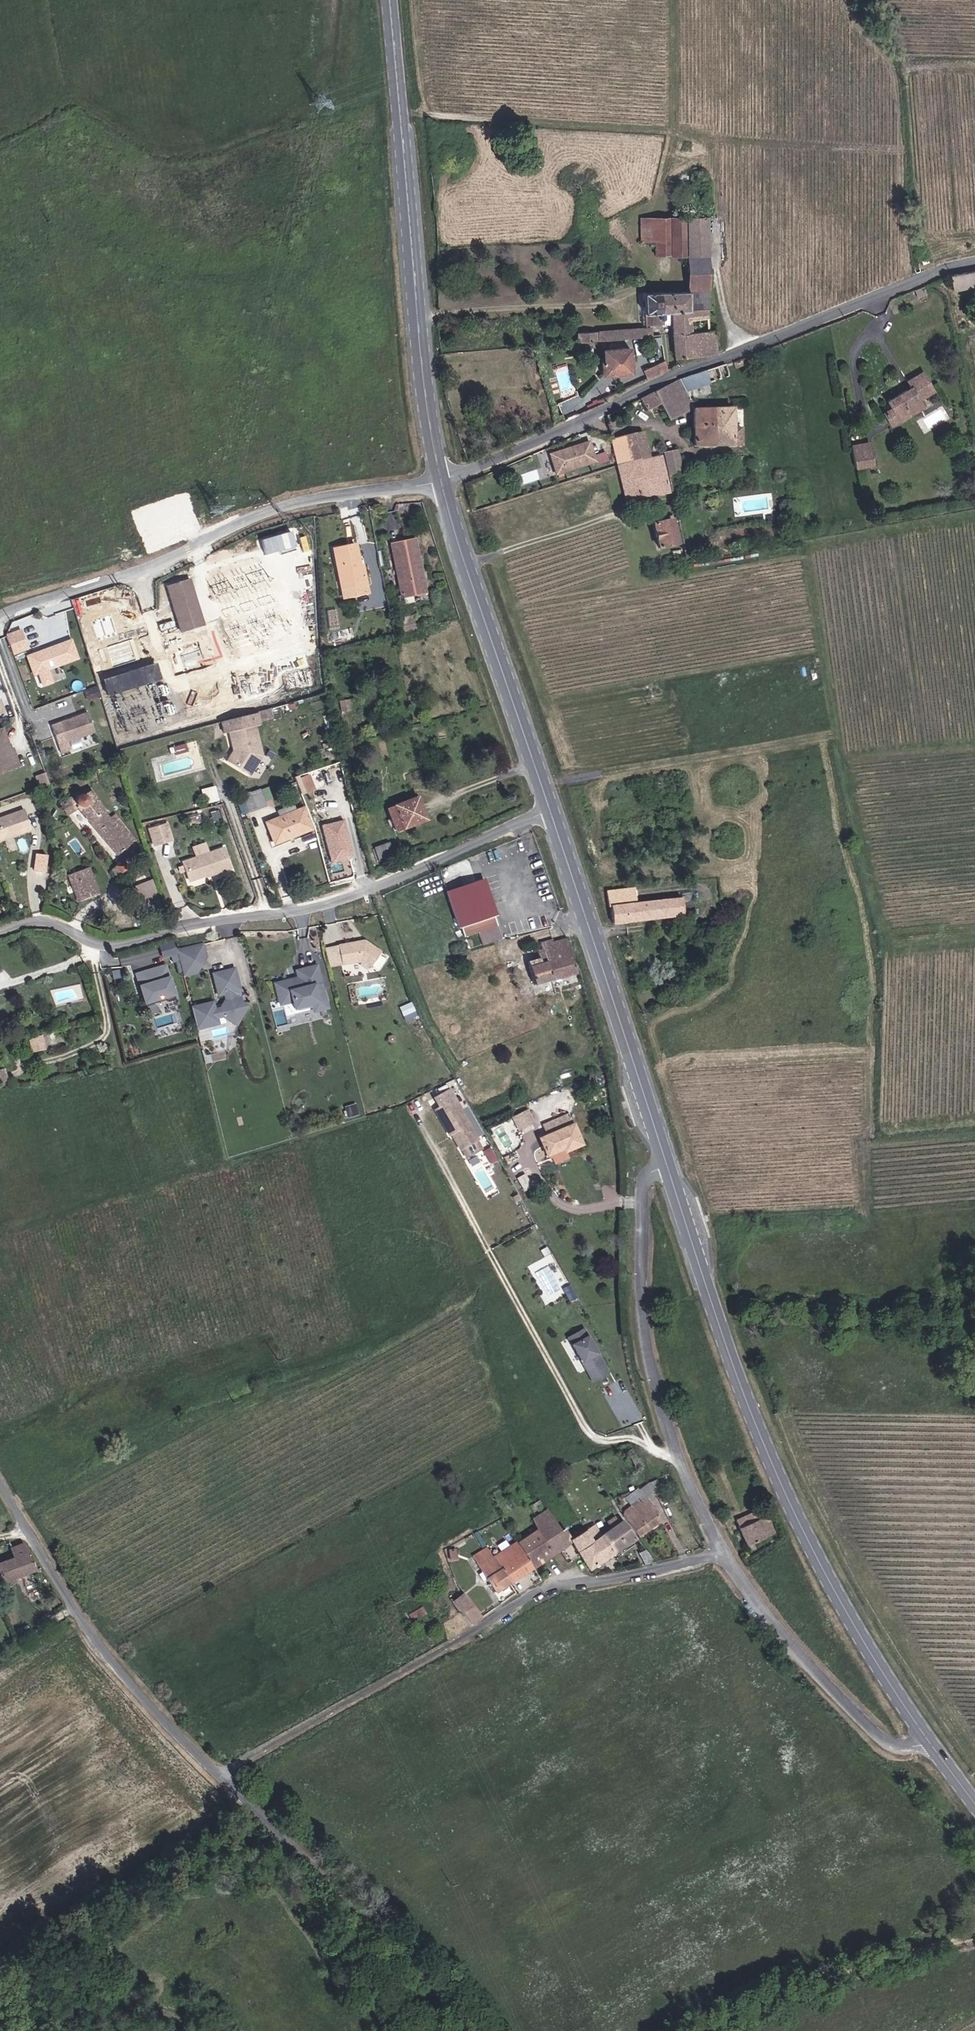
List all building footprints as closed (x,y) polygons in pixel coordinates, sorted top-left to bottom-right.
[(576,352),(585,351),(584,342),(651,337),(650,328),(667,326),(671,359),(716,354),(714,330),(707,330),(702,216),(636,216),(638,242),(652,240),(652,256),(683,255),(683,291),(636,293),(637,313),(642,314),(643,327),(594,329),(594,331),(575,333),(576,352)] [(957,284),(974,281),(974,264),(964,267),(955,270),(957,284)] [(624,349),(597,352),(598,363),(596,363),(597,378),(626,373),(624,349)] [(743,367),(740,357),(702,370),(688,374),(675,381),(690,411),(705,410),(705,402),(703,397),(702,394),(730,392),(726,374),(743,367)] [(663,360),(640,370),(644,380),(668,369),(663,360)] [(908,408),(930,396),(926,391),(944,380),(934,363),(916,374),(919,379),(899,391),(905,403),(908,408)] [(690,411),(675,381),(647,393),(653,404),(668,396),(677,413),(690,411)] [(931,399),(930,396),(908,408),(905,403),(900,406),(905,414),(931,399)] [(706,444),(725,445),(722,402),(705,402),(705,410),(706,444)] [(722,402),(725,445),(754,444),(755,424),(746,423),(746,402),(722,402)] [(629,410),(625,403),(614,408),(617,415),(629,410)] [(642,455),(673,449),(667,420),(622,431),(623,433),(635,430),(642,455)] [(623,433),(630,457),(642,455),(635,430),(623,433)] [(864,437),(868,459),(884,456),(880,434),(864,437)] [(586,442),(547,456),(555,475),(593,461),(586,442)] [(683,471),(698,468),(691,444),(677,448),(683,471)] [(682,482),(679,472),(673,449),(642,455),(630,457),(639,492),(682,482)] [(688,509),(693,508),(690,497),(678,500),(679,507),(670,509),(671,516),(668,517),(673,540),(694,536),(688,509)] [(418,538),(390,542),(402,599),(428,596),(418,538)] [(361,543),(335,548),(342,591),(370,585),(367,565),(365,565),(361,543)] [(191,580),(169,587),(184,633),(205,626),(191,580)] [(413,615),(399,620),(403,634),(417,631),(413,615)] [(22,631),(8,636),(14,654),(28,650),(22,631)] [(28,656),(34,674),(39,672),(43,685),(52,682),(48,668),(61,664),(61,665),(78,659),(73,641),(55,647),(56,648),(40,653),(40,652),(28,656)] [(156,664),(106,680),(110,694),(160,678),(156,664)] [(0,702),(0,717),(12,713),(8,699),(0,702)] [(69,719),(58,723),(65,743),(94,733),(88,713),(72,718),(72,720),(70,720),(69,719)] [(226,735),(231,734),(235,752),(229,760),(250,776),(263,758),(259,731),(264,730),(262,720),(224,725),(226,735)] [(176,752),(189,749),(187,743),(175,745),(176,752)] [(14,747),(6,750),(1,751),(0,748),(0,770),(20,764),(14,747)] [(320,771),(311,774),(315,788),(324,786),(320,771)] [(39,784),(48,782),(46,772),(37,774),(39,784)] [(84,798),(124,846),(137,836),(111,803),(100,781),(83,788),(84,798)] [(431,796),(438,794),(434,782),(405,792),(409,800),(402,802),(405,808),(410,806),(412,812),(434,805),(431,796)] [(216,785),(202,788),(206,802),(219,799),(216,785)] [(262,785),(252,787),(259,805),(267,803),(262,785)] [(441,803),(438,794),(431,796),(434,805),(441,803)] [(59,802),(69,815),(78,808),(68,795),(59,802)] [(0,804),(0,814),(5,828),(37,817),(31,797),(6,805),(5,802),(0,804)] [(316,798),(279,810),(286,832),(323,819),(316,798)] [(220,810),(210,812),(213,822),(222,820),(220,810)] [(328,823),(337,855),(355,850),(357,848),(357,846),(358,845),(350,817),(328,823)] [(399,824),(385,829),(390,842),(403,837),(399,824)] [(172,841),(168,825),(149,830),(153,846),(172,841)] [(376,845),(378,858),(393,856),(391,842),(376,845)] [(355,850),(337,855),(338,860),(360,854),(358,845),(357,846),(357,848),(355,850)] [(227,849),(186,861),(190,878),(215,871),(216,874),(233,870),(227,849)] [(37,851),(33,870),(47,872),(50,854),(37,851)] [(122,862),(113,867),(117,875),(127,870),(122,862)] [(70,872),(76,900),(100,894),(93,866),(70,872)] [(140,903),(160,900),(156,879),(137,882),(140,903)] [(483,880),(444,892),(454,927),(458,926),(461,938),(494,926),(491,916),(493,916),(483,880)] [(634,888),(602,891),(606,927),(683,916),(681,898),(635,903),(634,888)] [(367,939),(325,948),(331,969),(360,962),(371,970),(384,952),(367,939)] [(549,944),(548,939),(535,943),(537,950),(534,951),(536,959),(524,963),(531,986),(573,973),(563,939),(549,944)] [(205,944),(179,951),(186,976),(198,973),(208,956),(205,944)] [(332,1009),(319,963),(295,970),(296,977),(273,983),(279,1007),(295,1003),(298,1012),(313,1007),(315,1013),(332,1009)] [(177,997),(167,964),(137,973),(146,1004),(164,998),(170,999),(177,997)] [(216,1002),(195,1007),(201,1029),(222,1023),(221,1017),(226,1016),(241,1025),(252,1006),(237,997),(236,991),(243,989),(238,968),(216,973),(222,995),(228,993),(230,1000),(224,1008),(218,1009),(216,1002)] [(412,1002),(400,1007),(404,1017),(416,1012),(412,1002)] [(51,1026),(40,1029),(42,1042),(54,1039),(51,1026)] [(13,1060),(2,1063),(4,1073),(15,1071),(13,1060)] [(440,1114),(436,1117),(447,1135),(453,1132),(454,1135),(450,1137),(458,1149),(475,1139),(446,1090),(431,1099),(440,1114)] [(360,1112),(358,1105),(349,1108),(351,1115),(360,1112)] [(524,1113),(512,1118),(517,1129),(529,1125),(524,1113)] [(580,1146),(564,1115),(538,1125),(543,1134),(531,1140),(541,1159),(545,1158),(549,1166),(565,1158),(563,1154),(580,1146)] [(493,1162),(499,1158),(490,1146),(484,1150),(493,1162)] [(621,1363),(596,1321),(581,1330),(605,1372),(621,1363)] [(663,1479),(658,1468),(633,1486),(638,1496),(653,1486),(663,1479)] [(653,1486),(638,1496),(630,1502),(648,1526),(670,1511),(653,1486)] [(561,1501),(544,1510),(549,1522),(564,1546),(575,1539),(566,1526),(574,1521),(561,1501)] [(766,1508),(748,1516),(759,1541),(786,1528),(778,1511),(769,1515),(766,1508)] [(549,1522),(544,1510),(529,1518),(536,1530),(549,1522)] [(633,1512),(618,1522),(610,1526),(621,1544),(645,1529),(633,1512)] [(621,1544),(610,1526),(605,1517),(583,1531),(598,1558),(621,1544)] [(566,1526),(575,1539),(583,1533),(574,1521),(566,1526)] [(528,1536),(544,1559),(564,1546),(549,1522),(536,1530),(528,1536)] [(504,1550),(520,1574),(544,1559),(528,1536),(527,1534),(504,1550)] [(19,1542),(24,1554),(0,1563),(0,1581),(44,1563),(34,1536),(19,1542)] [(503,1585),(520,1574),(504,1550),(498,1541),(481,1553),(503,1585)] [(470,1580),(460,1586),(475,1610),(486,1604),(470,1580)]
